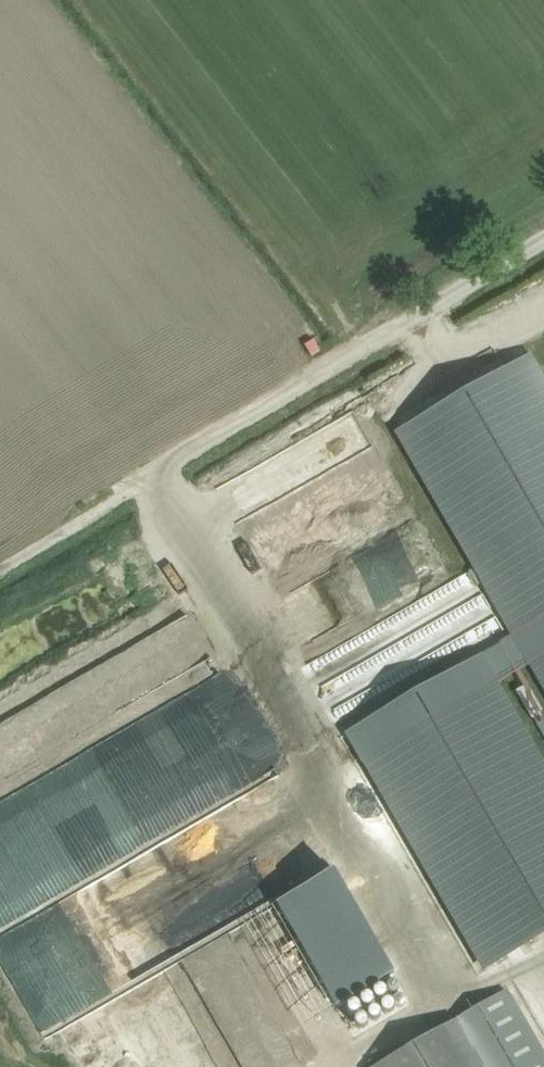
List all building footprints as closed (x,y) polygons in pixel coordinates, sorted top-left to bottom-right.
[(398,431),(399,433),(543,683),(543,383),(528,356),(502,371),(398,431)] [(363,598),(428,566),(414,538),(349,570),(363,598)] [(348,730),(349,731),(483,965),(543,930),(543,768),(479,657),(479,656),(348,730)] [(255,910),(328,873),(288,794),(289,812),(281,796),(263,797),(273,816),(272,809),(279,808),(289,829),(290,845),(276,852),(277,874),(255,885),(256,903),(252,903),(214,922),(234,921),(255,910)] [(334,870),(276,903),(337,1007),(394,974),(334,870)] [(507,993),(444,1029),(466,1066),(543,1066),(543,1057),(507,993)] [(444,1029),(443,1027),(374,1066),(466,1066),(444,1029)]
